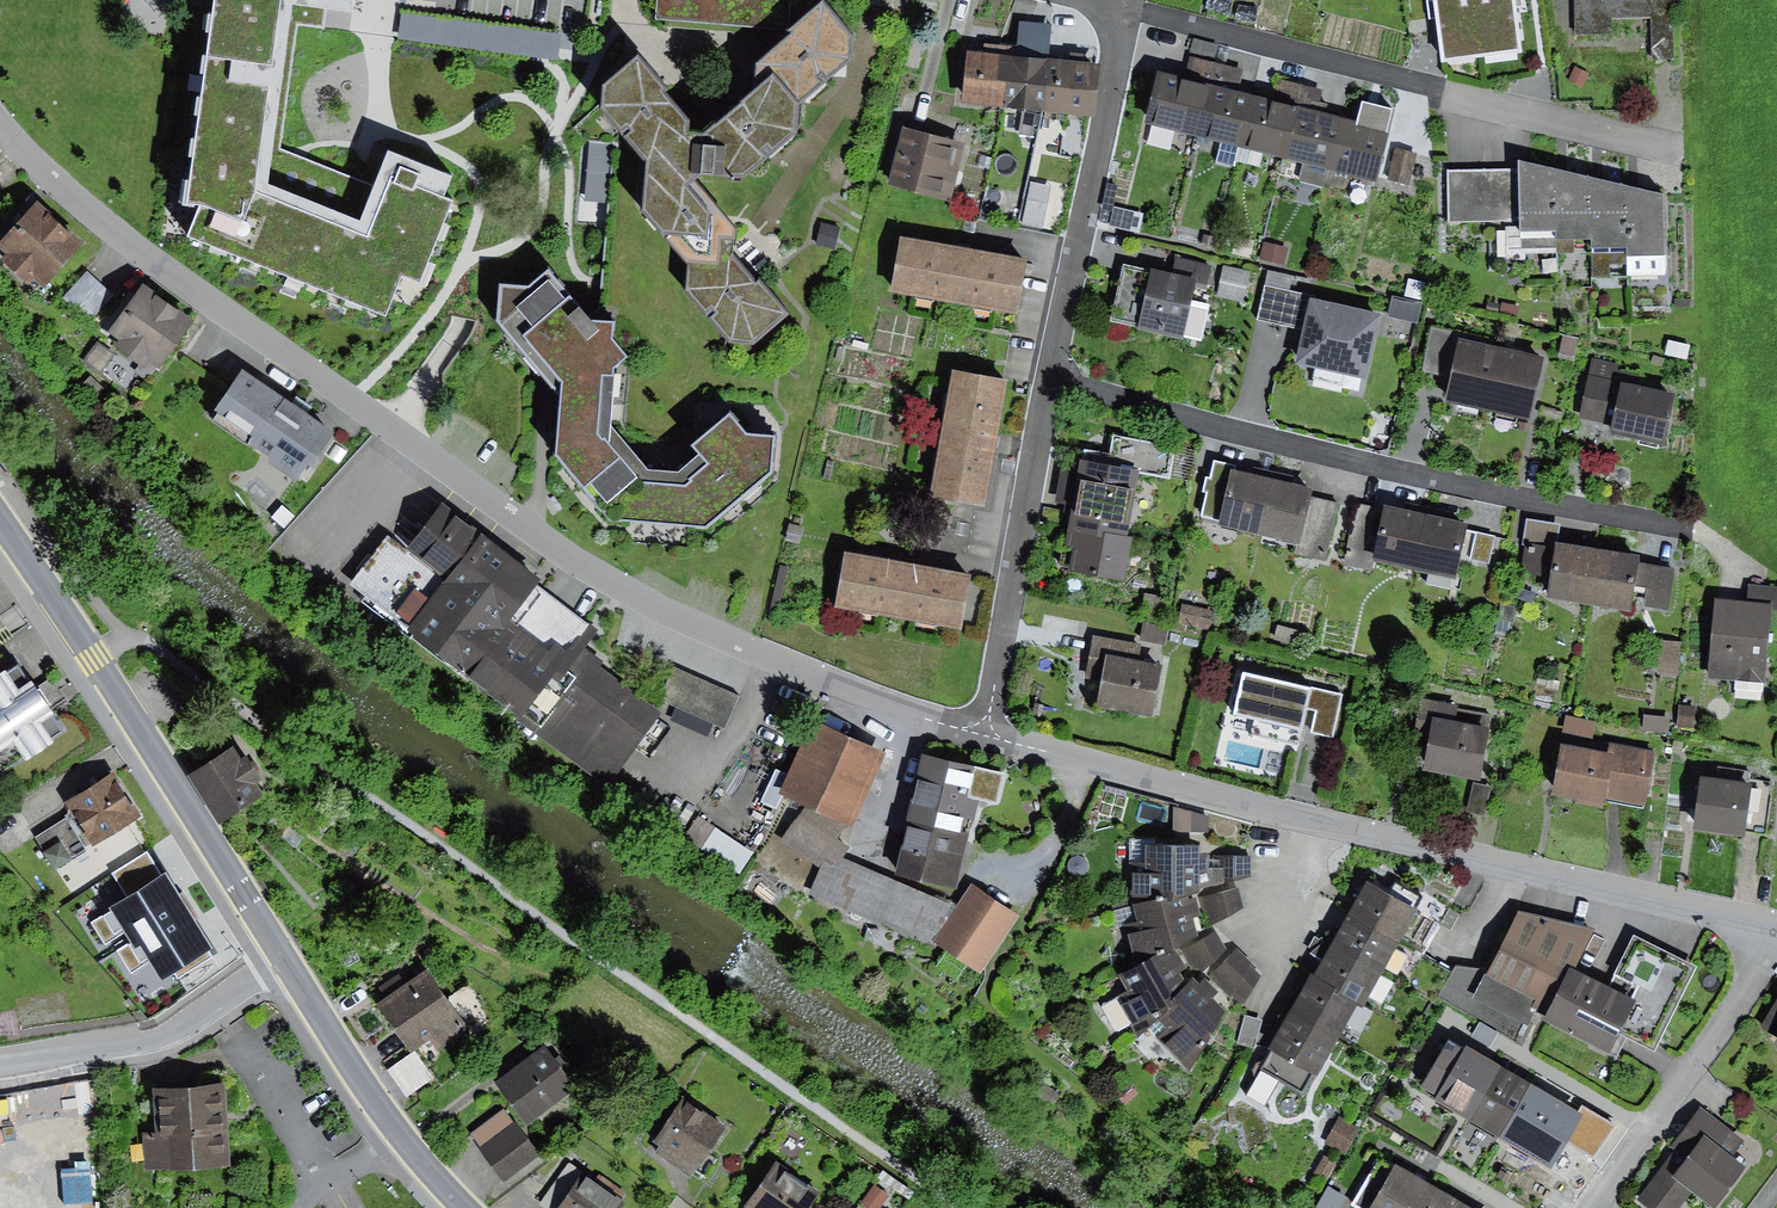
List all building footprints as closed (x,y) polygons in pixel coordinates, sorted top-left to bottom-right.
[(187,199),(199,202),(188,234),(386,312),(401,272),(419,279),(451,197),(444,194),(452,174),(386,148),(374,183),(280,148),(297,24),(325,28),(327,6),(328,0),(213,0),(187,199)] [(655,19),(788,31),(791,0),(657,0),(655,19)] [(1434,10),(1441,64),(1481,59),(1473,0),(1432,0),(1434,10)] [(1481,59),(1519,53),(1512,0),(1473,0),(1481,59)] [(1573,41),(1613,40),(1613,18),(1651,18),(1651,62),(1674,62),(1674,0),(1573,0),(1573,41)] [(666,97),(637,63),(603,93),(604,115),(648,166),(644,214),(690,268),(686,292),(730,345),(752,347),(787,318),(710,219),(685,190),(702,179),(744,183),(796,138),(798,107),(851,63),(853,41),(822,7),(789,34),(793,37),(757,69),(755,95),(704,141),(686,139),(688,128),(663,100),(666,97)] [(402,13),(399,39),(539,57),(558,59),(561,34),(402,13)] [(1019,21),(1017,47),(1028,48),(1027,60),(1045,62),(1049,24),(1019,21)] [(984,57),(968,55),(962,102),(1003,108),(1010,46),(985,43),(984,57)] [(1017,47),(1010,46),(1003,108),(1022,111),(1036,113),(1039,113),(1045,62),(1027,60),(1028,48),(1017,47)] [(1067,64),(1045,62),(1039,113),(1094,120),(1099,67),(1079,65),(1080,56),(1068,55),(1067,64)] [(1183,81),(1157,74),(1143,125),(1198,139),(1218,64),(1190,56),(1183,81)] [(1218,64),(1198,139),(1240,149),(1254,96),(1238,91),(1244,71),(1218,64)] [(1574,67),(1568,80),(1581,87),(1587,74),(1574,67)] [(1273,101),(1254,96),(1240,149),(1286,162),(1307,86),(1279,79),(1273,101)] [(1323,90),(1307,86),(1286,162),(1330,173),(1344,121),(1317,114),(1323,90)] [(1349,177),(1373,183),(1392,112),(1362,105),(1357,125),(1344,121),(1330,173),(1327,185),(1345,190),(1349,177)] [(1022,111),(1018,135),(1032,137),(1036,113),(1022,111)] [(964,144),(903,129),(888,187),(950,202),(964,144)] [(1417,155),(1395,149),(1386,182),(1409,188),(1417,155)] [(1556,233),(1555,171),(1517,162),(1519,171),(1520,221),(1521,235),(1556,233)] [(1519,171),(1449,172),(1449,222),(1520,221),(1519,171)] [(1555,242),(1591,241),(1589,178),(1555,171),(1556,233),(1555,242)] [(1118,180),(1109,178),(1105,197),(1114,199),(1118,180)] [(1591,248),(1626,248),(1623,188),(1589,178),(1591,241),(1591,248)] [(1031,181),(1022,223),(1042,227),(1051,185),(1031,181)] [(1663,198),(1623,188),(1626,248),(1627,258),(1665,257),(1663,198)] [(36,205),(0,246),(0,251),(6,256),(1,263),(27,286),(31,281),(44,292),(84,247),(36,205)] [(822,223),(816,246),(835,250),(840,227),(822,223)] [(1021,303),(1029,244),(900,226),(892,284),(919,287),(919,289),(1021,303)] [(1215,237),(1203,235),(1200,248),(1212,250),(1215,237)] [(1254,242),(1237,237),(1233,253),(1249,258),(1254,242)] [(1299,254),(1280,250),(1276,268),(1295,272),(1299,254)] [(1173,277),(1123,265),(1109,322),(1183,340),(1184,338),(1201,342),(1210,306),(1192,301),(1197,281),(1206,283),(1210,266),(1178,258),(1173,277)] [(1222,265),(1214,295),(1243,302),(1251,272),(1222,265)] [(1268,271),(1258,321),(1304,331),(1311,300),(1311,297),(1290,292),(1293,277),(1268,271)] [(88,273),(64,299),(89,323),(114,297),(88,273)] [(593,325),(548,274),(527,293),(498,289),(496,325),(536,371),(547,388),(559,400),(553,462),(610,526),(707,533),(772,479),(775,442),(747,439),(729,418),(691,450),(698,459),(677,477),(647,474),(611,432),(614,374),(627,363),(613,345),(614,326),(593,325)] [(1425,283),(1409,279),(1405,297),(1422,300),(1425,283)] [(196,325),(142,287),(107,338),(117,344),(114,349),(142,368),(148,365),(162,375),(196,325)] [(1421,303),(1392,297),(1387,317),(1417,323),(1421,303)] [(1386,316),(1311,300),(1304,331),(1297,366),(1371,382),(1386,316)] [(1488,415),(1503,350),(1459,340),(1460,335),(1431,328),(1421,372),(1435,376),(1449,379),(1443,404),(1488,415)] [(1690,346),(1669,340),(1665,355),(1686,361),(1690,346)] [(97,343),(84,362),(100,373),(114,355),(97,343)] [(1549,362),(1503,350),(1488,415),(1533,425),(1549,362)] [(934,481),(990,489),(1010,363),(953,354),(934,481)] [(1619,364),(1592,358),(1578,419),(1611,427),(1609,437),(1666,449),(1677,397),(1625,385),(1627,374),(1617,372),(1619,364)] [(297,411),(242,373),(213,414),(251,441),(249,445),(271,460),(269,464),(298,485),(332,436),(297,411)] [(97,398),(104,390),(90,377),(83,385),(97,398)] [(1111,457),(1082,451),(1067,523),(1128,536),(1140,474),(1171,480),(1176,450),(1115,438),(1111,457)] [(1283,485),(1233,473),(1235,467),(1216,463),(1212,478),(1206,479),(1203,493),(1208,494),(1203,515),(1217,518),(1215,529),(1270,541),(1283,485)] [(943,483),(941,491),(981,502),(984,494),(943,483)] [(1313,492),(1283,485),(1270,541),(1295,547),(1293,558),(1326,565),(1340,504),(1311,498),(1313,492)] [(1427,516),(1383,507),(1382,510),(1357,505),(1344,566),(1368,572),(1370,563),(1414,573),(1427,516)] [(281,506),(271,519),(284,529),(294,517),(281,506)] [(448,579),(479,538),(440,507),(409,550),(448,579)] [(1468,526),(1427,516),(1414,573),(1455,582),(1468,526)] [(1593,609),(1602,553),(1557,545),(1560,526),(1526,521),(1522,546),(1527,547),(1523,572),(1551,577),(1547,602),(1593,609)] [(1128,536),(1067,523),(1062,551),(1073,553),(1069,574),(1122,585),(1133,537),(1128,536)] [(790,525),(785,541),(799,545),(804,529),(790,525)] [(1475,533),(1468,559),(1487,564),(1494,538),(1475,533)] [(602,629),(479,538),(448,579),(409,550),(387,534),(348,586),(613,784),(663,716),(600,669),(603,665),(585,651),(602,629)] [(846,539),(836,598),(964,618),(974,560),(846,539)] [(1640,558),(1602,553),(1593,609),(1630,614),(1634,587),(1645,589),(1642,608),(1671,613),(1677,568),(1639,563),(1640,558)] [(789,567),(780,565),(769,611),(777,613),(789,567)] [(1715,602),(1708,682),(1767,687),(1773,612),(1776,612),(1776,588),(1749,586),(1747,605),(1715,602)] [(1145,593),(1142,605),(1157,608),(1160,596),(1145,593)] [(1213,611),(1184,605),(1180,623),(1209,630),(1213,611)] [(13,639),(0,619),(0,647),(13,639)] [(1166,646),(1170,628),(1143,624),(1140,641),(1166,646)] [(1303,633),(1278,625),(1273,639),(1299,647),(1303,633)] [(1129,643),(1092,636),(1085,677),(1104,681),(1099,707),(1157,718),(1167,666),(1126,658),(1129,643)] [(1682,643),(1661,641),(1658,675),(1678,677),(1682,643)] [(747,682),(680,653),(662,700),(726,731),(747,682)] [(0,670),(0,771),(2,775),(66,733),(43,698),(17,658),(0,670)] [(1345,696),(1238,670),(1227,715),(1334,741),(1345,696)] [(1494,711),(1421,697),(1412,742),(1427,745),(1422,772),(1480,783),(1494,711)] [(1696,707),(1680,705),(1676,729),(1692,732),(1696,707)] [(1669,719),(1643,716),(1642,730),(1668,733),(1669,719)] [(882,755),(812,723),(779,796),(806,808),(846,826),(849,827),(882,755)] [(1613,757),(1561,748),(1557,769),(1552,798),(1605,808),(1607,800),(1645,807),(1655,753),(1616,746),(1613,757)] [(232,747),(188,775),(223,828),(265,801),(256,787),(262,783),(246,758),(241,761),(232,747)] [(1001,777),(925,757),(920,778),(905,831),(969,848),(984,793),(996,796),(1001,777)] [(1715,782),(1701,780),(1698,802),(1693,831),(1744,839),(1754,774),(1717,768),(1715,782)] [(121,769),(76,795),(103,840),(148,813),(121,769)] [(1207,815),(1174,806),(1172,830),(1207,831),(1207,815)] [(846,826),(806,808),(781,841),(821,869),(810,895),(931,948),(935,942),(949,921),(946,920),(952,907),(843,860),(851,849),(835,841),(846,826)] [(752,854),(699,817),(685,838),(738,874),(752,854)] [(66,821),(35,839),(54,870),(85,852),(66,821)] [(969,848),(905,831),(894,879),(955,895),(969,848)] [(1131,864),(1135,905),(1196,897),(1202,896),(1200,874),(1208,873),(1206,856),(1199,857),(1199,845),(1147,845),(1146,864),(1131,864)] [(1252,880),(1250,857),(1215,855),(1219,885),(1252,880)] [(1366,884),(1348,917),(1398,945),(1416,912),(1366,884)] [(1019,918),(971,887),(949,921),(935,942),(982,974),(1019,918)] [(1238,890),(1205,898),(1212,926),(1245,910),(1238,890)] [(199,895),(152,924),(184,973),(230,944),(215,919),(199,895)] [(1125,927),(1135,970),(1179,953),(1200,938),(1191,920),(1200,917),(1196,897),(1135,905),(1138,923),(1125,927)] [(1594,931),(1518,914),(1489,969),(1486,976),(1535,1002),(1530,1011),(1536,1013),(1545,1018),(1543,1023),(1610,1056),(1621,1037),(1654,1054),(1697,968),(1633,937),(1609,988),(1575,970),(1594,931)] [(1348,917),(1330,949),(1381,977),(1398,945),(1348,917)] [(1226,952),(1215,931),(1189,950),(1205,974),(1226,952)] [(1330,949),(1313,978),(1359,1005),(1365,1007),(1381,977),(1330,949)] [(1251,964),(1236,952),(1209,977),(1241,1006),(1253,991),(1242,980),(1251,964)] [(1138,1037),(1148,1030),(1194,981),(1179,953),(1135,970),(1118,976),(1128,991),(1118,997),(1138,1037)] [(1486,976),(1489,969),(1455,965),(1436,995),(1516,1040),(1523,1025),(1529,1028),(1536,1013),(1530,1011),(1535,1002),(1486,976)] [(429,971),(378,1006),(412,1054),(431,1041),(439,1052),(466,1034),(470,1040),(497,1021),(469,981),(447,996),(429,971)] [(1313,978),(1291,1017),(1337,1043),(1359,1005),(1313,978)] [(1186,1073),(1227,1014),(1212,1000),(1219,992),(1204,979),(1199,986),(1194,981),(1148,1030),(1186,1073)] [(1761,1028),(1776,1038),(1776,1001),(1761,1028)] [(1262,1021),(1244,1016),(1237,1044),(1255,1049),(1262,1021)] [(1291,1017),(1245,1093),(1263,1104),(1278,1079),(1300,1092),(1309,1076),(1315,1080),(1337,1043),(1291,1017)] [(1480,1022),(1471,1036),(1489,1047),(1498,1033),(1480,1022)] [(1486,1063),(1448,1041),(1421,1088),(1436,1097),(1433,1103),(1467,1123),(1498,1069),(1486,1063)] [(545,1049),(496,1085),(528,1127),(576,1090),(545,1049)] [(415,1054),(388,1073),(406,1098),(433,1079),(415,1054)] [(1517,1080),(1498,1069),(1467,1123),(1501,1142),(1532,1089),(1517,1080)] [(1127,1082),(1115,1093),(1126,1105),(1138,1095),(1127,1082)] [(230,1085),(153,1088),(155,1141),(144,1141),(145,1173),(233,1170),(230,1085)] [(1533,1161),(1565,1108),(1548,1099),(1532,1089),(1501,1142),(1533,1161)] [(726,1128),(684,1099),(680,1105),(670,1098),(645,1134),(655,1140),(653,1144),(658,1148),(653,1155),(690,1180),(696,1171),(706,1178),(718,1160),(709,1154),(726,1128)] [(503,1109),(469,1135),(504,1181),(538,1155),(503,1109)] [(1699,1112),(1636,1203),(1644,1207),(1686,1207),(1693,1197),(1709,1207),(1719,1207),(1745,1170),(1732,1161),(1744,1143),(1699,1112)] [(1338,1118),(1324,1143),(1345,1154),(1358,1130),(1338,1118)] [(1335,1163),(1324,1157),(1314,1174),(1326,1181),(1335,1163)] [(1378,1157),(1350,1206),(1353,1207),(1418,1207),(1430,1187),(1408,1174),(1378,1157)] [(1560,1174),(1537,1160),(1527,1175),(1550,1189),(1560,1174)] [(542,1204),(548,1207),(565,1207),(586,1177),(568,1165),(542,1204)] [(774,1167),(744,1207),(811,1207),(818,1199),(774,1167)] [(883,1172),(878,1178),(909,1201),(914,1194),(883,1172)] [(586,1177),(565,1207),(624,1207),(626,1205),(586,1177)] [(874,1185),(860,1204),(865,1207),(881,1207),(890,1196),(874,1185)] [(1327,1187),(1315,1207),(1340,1207),(1346,1198),(1327,1187)] [(1430,1187),(1418,1207),(1457,1207),(1460,1203),(1450,1197),(1430,1187)]
